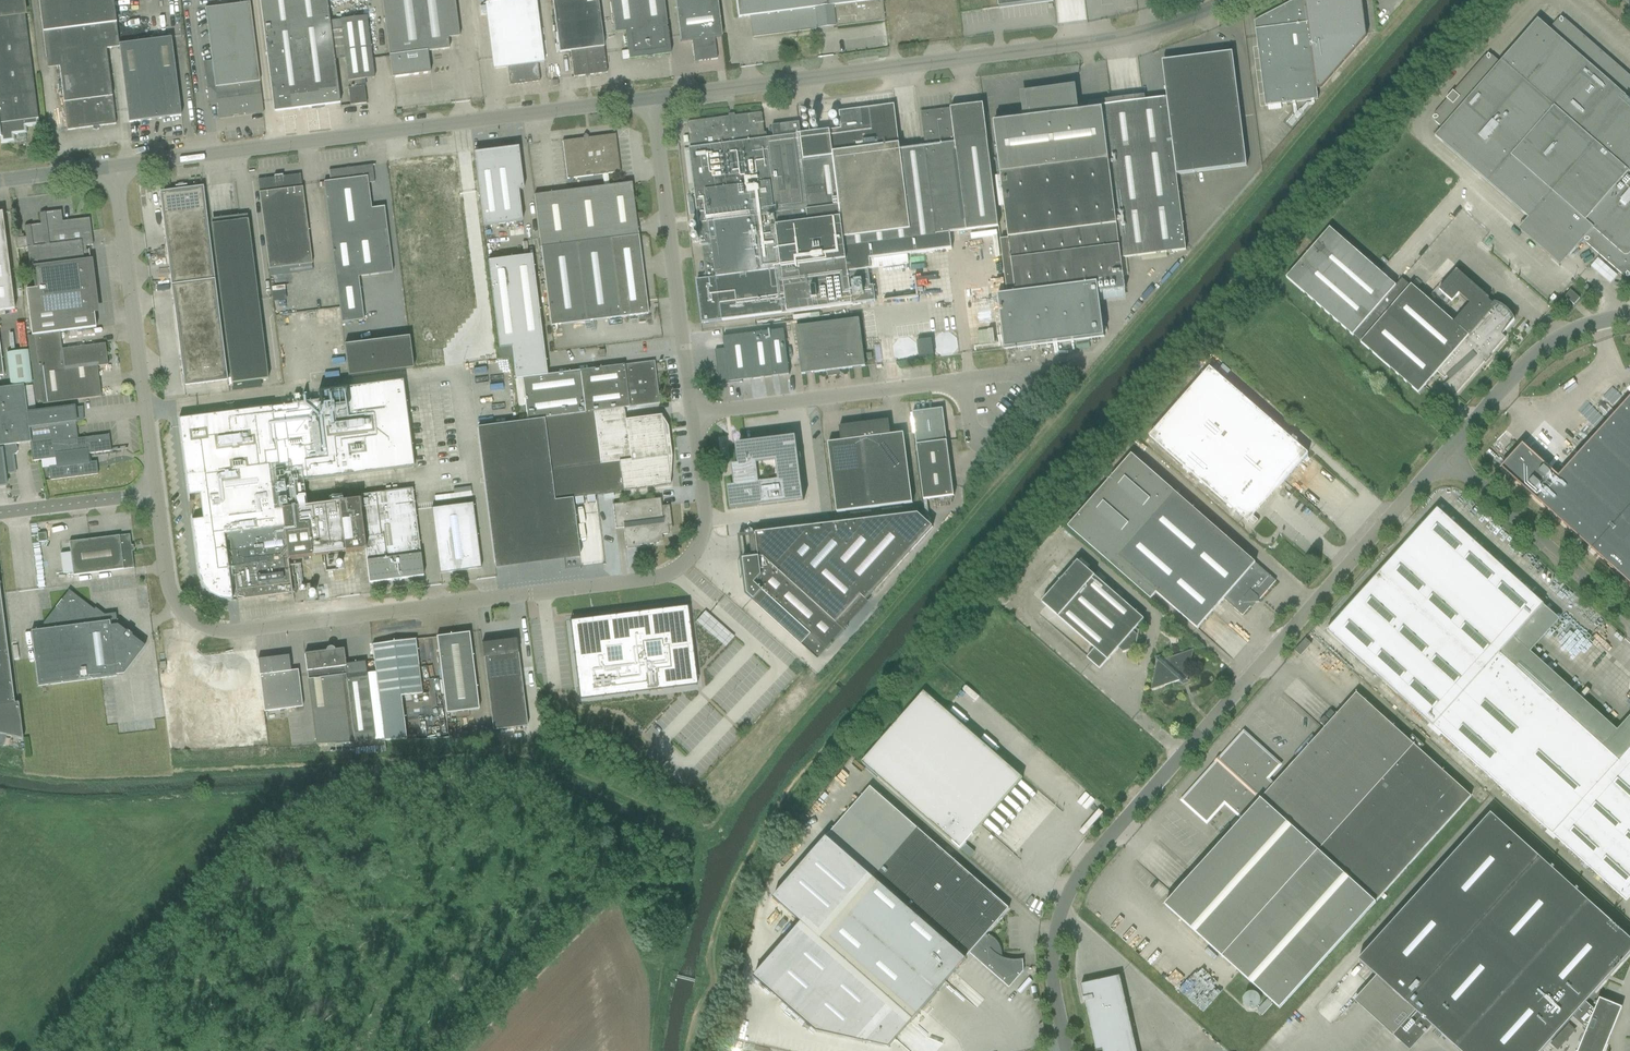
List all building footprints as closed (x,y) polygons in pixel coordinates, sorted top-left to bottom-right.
[(23,0),(0,0),(0,137),(1,143),(15,142),(14,135),(27,133),(26,127),(39,125),(23,0)] [(114,113),(109,69),(106,49),(119,47),(119,45),(113,0),(39,0),(46,57),(58,55),(67,130),(93,127),(93,130),(99,129),(98,127),(116,124),(114,113)] [(274,112),(340,104),(334,58),(329,22),(326,0),(260,0),(274,112)] [(455,0),(382,0),(392,78),(429,74),(426,52),(449,49),(448,38),(459,37),(458,26),(455,0)] [(536,0),(484,0),(493,69),(508,68),(510,86),(540,82),(538,64),(544,63),(536,0)] [(558,42),(559,53),(570,52),(573,77),(607,73),(605,62),(597,0),(552,0),(558,42)] [(669,44),(663,0),(611,0),(613,22),(615,33),(626,32),(627,34),(625,34),(628,60),(670,54),(669,44)] [(679,32),(680,42),(691,41),(694,62),(717,59),(714,38),(721,37),(720,26),(717,0),(675,0),(679,32)] [(738,18),(750,16),(753,37),(816,29),(815,27),(836,24),(836,27),(884,21),(883,10),(882,0),(736,0),(738,18)] [(999,8),(1053,1),(1053,0),(998,0),(999,8)] [(1254,21),(1265,106),(1318,99),(1316,89),(1322,88),(1366,37),(1361,0),(1295,0),(1254,21)] [(205,9),(218,107),(219,118),(263,112),(262,102),(249,3),(205,9)] [(374,79),(373,68),(366,17),(329,22),(334,58),(345,57),(348,82),(349,88),(348,88),(350,106),(366,104),(364,86),(362,86),(361,80),(374,79)] [(1564,19),(1563,19),(1561,18),(1559,19),(1557,19),(1549,29),(1537,19),(1499,62),(1491,56),(1490,56),(1488,54),(1486,56),(1484,56),(1453,92),(1452,91),(1452,92),(1454,94),(1449,100),(1446,98),(1446,99),(1434,114),(1434,116),(1432,118),(1434,119),(1434,121),(1442,128),(1434,136),(1529,219),(1552,192),(1593,228),(1585,236),(1586,243),(1614,268),(1624,276),(1626,276),(1627,278),(1629,276),(1629,76),(1564,19)] [(180,105),(171,39),(119,45),(119,47),(129,123),(181,116),(180,105)] [(1029,118),(994,122),(995,133),(1008,239),(1000,240),(1007,294),(997,295),(1004,349),(1104,337),(1099,293),(1125,290),(1121,259),(1186,251),(1176,175),(1246,166),(1232,52),(1175,60),(1180,96),(1088,108),(1088,110),(1073,112),(1071,97),(1069,95),(1070,94),(1069,94),(1069,93),(1069,92),(1068,92),(1067,92),(1066,92),(1066,93),(1064,91),(1027,96),(1029,118)] [(762,113),(687,122),(691,148),(689,148),(698,215),(702,247),(712,245),(713,255),(703,256),(706,279),(697,280),(703,325),(714,324),(725,323),(724,321),(788,313),(852,304),(875,301),(873,285),(870,286),(868,269),(908,264),(907,256),(869,260),(869,259),(952,249),(950,233),(998,227),(987,139),(955,143),(951,108),(921,112),(925,146),(900,149),(894,105),(838,112),(840,129),(801,134),(765,139),(762,113)] [(781,134),(800,131),(799,122),(779,125),(781,134)] [(562,142),(567,179),(602,175),(604,187),(609,186),(607,174),(620,173),(615,135),(562,142)] [(523,190),(518,147),(515,152),(478,157),(474,153),(483,227),(522,222),(518,191),(523,190)] [(371,209),(368,184),(374,183),(372,165),(329,171),(330,182),(324,183),(341,323),(364,320),(359,277),(392,272),(384,207),(371,209)] [(312,264),(300,175),(258,180),(259,193),(269,270),(312,264)] [(212,236),(231,384),(268,379),(249,231),(248,220),(240,221),(235,182),(206,186),(212,236)] [(638,236),(631,183),(609,186),(604,187),(533,196),(540,248),(638,236)] [(215,279),(204,198),(203,187),(160,192),(171,284),(184,386),(195,385),(228,381),(215,279)] [(675,202),(676,214),(685,214),(684,201),(675,202)] [(90,257),(89,250),(86,250),(86,246),(93,245),(89,218),(68,221),(68,224),(63,225),(61,211),(39,214),(41,224),(24,227),(26,237),(24,237),(23,234),(18,235),(18,238),(15,238),(16,249),(27,248),(29,269),(32,269),(32,270),(90,262),(88,262),(87,258),(90,257)] [(2,213),(0,213),(0,311),(14,309),(2,213)] [(1509,316),(1510,316),(1508,313),(1506,311),(1504,309),(1502,307),(1499,306),(1498,307),(1495,304),(1494,306),(1486,300),(1487,298),(1456,270),(1438,290),(1451,302),(1458,294),(1469,304),(1454,322),(1411,285),(1410,286),(1402,279),(1395,286),(1329,229),(1286,278),(1360,343),(1418,393),(1437,372),(1445,378),(1447,376),(1450,379),(1443,385),(1455,395),(1484,362),(1485,362),(1491,356),(1489,355),(1505,337),(1503,338),(1500,335),(1513,320),(1509,316)] [(648,314),(638,236),(540,248),(551,326),(648,314)] [(659,404),(654,362),(547,375),(532,256),(487,261),(499,349),(512,347),(516,379),(522,378),(528,420),(593,412),(624,408),(659,404)] [(97,311),(90,262),(32,270),(34,289),(27,290),(32,336),(33,336),(33,335),(60,332),(96,328),(94,311),(97,311)] [(1561,301),(1570,308),(1579,298),(1570,291),(1561,301)] [(865,367),(859,319),(795,327),(802,375),(827,372),(827,373),(834,376),(836,376),(840,372),(840,370),(865,367)] [(789,375),(788,364),(784,330),(734,336),(723,337),(725,349),(715,351),(719,385),(730,384),(730,382),(789,375)] [(108,365),(105,344),(62,349),(60,332),(33,335),(33,336),(41,405),(101,397),(97,367),(108,365)] [(956,351),(957,345),(953,337),(944,336),(938,342),(939,351),(948,355),(956,351)] [(413,369),(409,337),(344,346),(348,377),(413,369)] [(920,346),(922,359),(936,357),(934,344),(920,346)] [(27,351),(6,354),(10,386),(31,383),(27,351)] [(1308,454),(1300,447),(1210,367),(1149,436),(1227,504),(1228,503),(1254,526),(1258,520),(1251,514),(1275,486),(1278,489),(1308,454)] [(1548,382),(1557,390),(1569,376),(1560,368),(1548,382)] [(522,379),(515,380),(518,407),(525,406),(522,379)] [(319,402),(178,420),(188,496),(199,495),(203,520),(191,521),(198,575),(202,586),(209,595),(220,600),(231,601),(231,600),(232,600),(224,537),(229,536),(237,600),(292,593),(288,560),(365,550),(358,500),(305,507),(302,482),(414,468),(403,381),(344,389),(346,389),(348,404),(320,407),(320,402),(319,402)] [(27,414),(24,386),(0,389),(0,487),(6,486),(4,474),(14,472),(11,456),(14,455),(15,455),(16,454),(17,453),(17,452),(17,451),(17,450),(17,449),(15,445),(30,443),(27,414)] [(1501,468),(1537,500),(1629,584),(1629,398),(1559,477),(1523,444),(1501,468)] [(111,451),(109,435),(77,439),(75,422),(76,422),(74,407),(63,409),(37,412),(27,414),(30,443),(32,461),(31,461),(32,461),(43,460),(55,458),(56,467),(49,468),(50,481),(98,474),(96,462),(86,463),(85,454),(111,451)] [(572,499),(670,486),(661,415),(626,420),(624,408),(593,412),(528,420),(528,421),(477,428),(495,566),(495,558),(578,548),(579,555),(580,555),(572,499)] [(954,496),(945,430),(943,409),(912,412),(923,500),(954,496)] [(864,423),(864,426),(874,508),(912,503),(904,433),(891,435),(889,420),(864,423)] [(837,513),(874,508),(864,426),(864,423),(839,427),(841,441),(828,443),(837,513)] [(796,437),(738,444),(740,464),(734,465),(736,486),(730,487),(732,508),(730,508),(731,510),(804,501),(796,437)] [(1124,462),(1068,527),(1151,599),(1156,593),(1197,629),(1224,599),(1243,616),(1254,603),(1259,602),(1259,600),(1276,581),(1172,490),(1131,454),(1124,462)] [(418,533),(412,489),(358,496),(358,500),(365,550),(368,572),(369,583),(423,576),(418,533)] [(447,495),(448,505),(472,502),(471,493),(447,495)] [(661,507),(660,499),(612,505),(616,529),(624,528),(626,547),(658,543),(657,536),(667,534),(669,532),(668,526),(672,526),(669,505),(661,507)] [(481,569),(472,504),(431,509),(440,574),(481,569)] [(1619,761),(1547,696),(1549,693),(1542,687),(1540,690),(1500,653),(1543,605),(1437,509),(1327,631),(1626,901),(1629,896),(1629,748),(1619,761)] [(759,557),(741,560),(746,594),(751,599),(751,600),(805,648),(806,647),(802,644),(810,635),(827,650),(845,630),(837,623),(861,596),(866,600),(933,527),(918,514),(756,533),(759,557)] [(47,542),(46,533),(37,534),(38,543),(47,542)] [(73,576),(134,568),(130,535),(69,542),(73,576)] [(322,556),(311,558),(312,565),(323,564),(322,556)] [(1144,619),(1136,612),(1078,561),(1042,602),(1095,649),(1087,658),(1099,669),(1107,660),(1108,660),(1119,648),(1123,652),(1122,652),(1122,653),(1136,648),(1138,635),(1138,634),(1138,635),(1133,631),(1144,619)] [(44,630),(31,632),(32,642),(38,686),(106,678),(116,676),(116,673),(122,672),(126,672),(145,647),(131,636),(132,635),(127,631),(126,632),(117,625),(116,613),(101,615),(69,590),(43,623),(44,630)] [(0,591),(0,735),(23,740),(19,703),(14,704),(0,591)] [(692,678),(683,612),(640,617),(574,625),(574,629),(583,695),(626,690),(692,682),(692,678)] [(696,621),(725,647),(734,638),(704,612),(696,621)] [(436,637),(446,714),(479,710),(469,633),(436,637)] [(516,639),(511,640),(482,644),(493,731),(527,727),(517,650),(516,639)] [(1300,656),(1311,644),(1305,639),(1294,651),(1300,656)] [(415,640),(372,645),(379,699),(422,694),(415,640)] [(304,654),(306,665),(316,745),(375,742),(365,662),(345,664),(344,649),(335,650),(333,649),(332,648),(328,648),(326,649),(325,651),(304,654)] [(1162,657),(1158,661),(1157,660),(1151,690),(1180,681),(1183,683),(1186,679),(1187,680),(1193,650),(1165,659),(1162,657)] [(257,660),(259,671),(264,712),(302,707),(298,670),(291,671),(289,656),(257,660)] [(233,663),(208,666),(210,677),(235,674),(233,663)] [(208,666),(183,670),(184,680),(210,677),(208,666)] [(235,674),(210,677),(211,688),(236,685),(235,674)] [(210,677),(184,680),(186,691),(211,688),(210,677)] [(236,685),(211,688),(212,698),(237,695),(236,685)] [(211,688),(186,691),(187,702),(212,698),(211,688)] [(1023,778),(924,692),(861,763),(960,849),(1023,778)] [(1243,819),(1165,905),(1280,1008),(1375,903),(1471,797),(1420,750),(1424,746),(1412,735),(1408,740),(1393,726),(1391,724),(1389,723),(1387,721),(1364,700),(1356,693),(1270,788),(1267,785),(1269,782),(1266,779),(1279,765),(1244,733),(1183,801),(1207,822),(1225,802),(1243,819)] [(237,695),(212,698),(214,709),(239,706),(237,695)] [(212,698),(187,702),(188,712),(214,709),(212,698)] [(239,706),(214,709),(215,720),(240,716),(239,706)] [(214,709),(188,712),(190,723),(215,720),(214,709)] [(240,716),(215,720),(216,730),(241,727),(240,716)] [(215,720),(190,723),(191,733),(216,730),(215,720)] [(241,727),(216,730),(218,741),(243,738),(241,727)] [(216,730),(191,733),(192,744),(218,741),(216,730)] [(243,738),(218,741),(219,749),(244,748),(243,738)] [(218,741),(192,744),(193,751),(219,749),(218,741)] [(801,922),(753,977),(816,1032),(889,1048),(896,1039),(910,1023),(946,982),(954,973),(966,959),(965,958),(970,953),(1001,981),(1009,988),(1024,971),(1023,960),(1023,959),(1018,960),(1012,960),(1007,959),(1002,957),(1002,953),(1001,949),(1000,945),(997,941),(994,938),(991,936),(991,935),(989,937),(986,934),(1009,908),(870,787),(773,898),(801,922)] [(1415,1011),(1393,1035),(1410,1050),(1432,1026),(1459,1050),(1542,1050),(1572,1017),(1586,1030),(1577,1050),(1604,1050),(1622,1008),(1599,998),(1594,1010),(1586,1002),(1629,953),(1629,940),(1490,814),(1358,960),(1415,1011)] [(1120,976),(1081,985),(1096,1050),(1102,1049),(1102,1050),(1137,1050),(1120,976)] [(1267,999),(1257,1011),(1262,1015),(1272,1004),(1267,999)] [(927,1030),(933,1023),(924,1016),(919,1022),(927,1030)] [(914,1030),(917,1048),(944,1043),(941,1025),(914,1030)]
